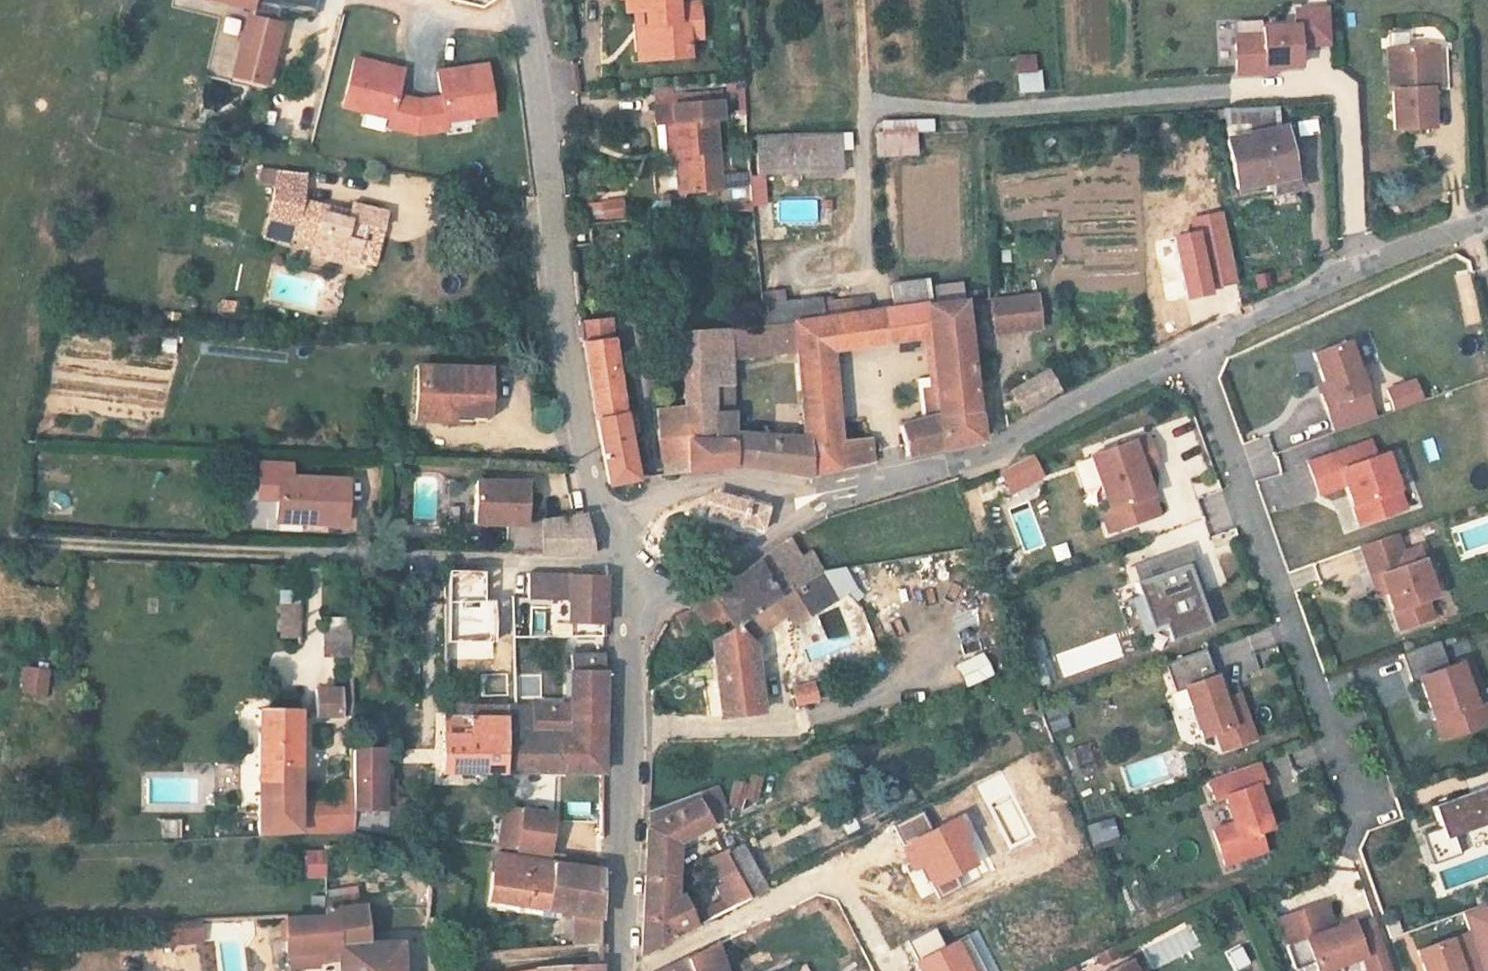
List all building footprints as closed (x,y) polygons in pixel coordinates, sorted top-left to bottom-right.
[(318,0),(217,0),(314,19),(318,0)] [(614,16),(631,15),(643,15),(646,69),(688,65),(686,38),(685,10),(667,11),(666,0),(657,0),(655,0),(614,0),(614,16)] [(1303,47),(1332,45),(1330,2),(1293,4),(1294,17),(1263,18),(1264,30),(1248,31),(1247,17),(1232,18),(1233,31),(1218,32),(1220,72),(1304,68),(1303,47)] [(269,86),(285,20),(234,8),(230,26),(240,28),(228,76),(269,86)] [(699,10),(685,10),(686,38),(701,37),(699,10)] [(643,15),(631,15),(634,70),(646,69),(643,15)] [(211,73),(230,76),(235,44),(216,41),(211,73)] [(1432,48),(1424,49),(1426,90),(1427,90),(1434,89),(1432,48)] [(1426,90),(1424,49),(1383,50),(1385,93),(1388,92),(1389,132),(1428,130),(1427,90),(1426,90)] [(1039,52),(1015,54),(1018,92),(1041,90),(1039,52)] [(395,95),(401,69),(354,57),(342,105),(389,117),(387,125),(416,133),(417,100),(395,95)] [(492,110),(483,62),(436,71),(440,96),(417,100),(416,133),(445,128),(444,119),(492,110)] [(721,102),(656,108),(657,125),(659,125),(661,150),(669,156),(677,156),(683,156),(686,194),(722,191),(716,120),(723,119),(721,102)] [(918,154),(917,131),(935,131),(934,118),(876,120),(878,156),(918,154)] [(755,132),(756,173),(847,172),(847,131),(755,132)] [(1232,171),(1257,213),(1305,186),(1280,143),(1232,171)] [(683,156),(677,156),(680,195),(686,194),(683,156)] [(304,176),(273,173),(272,202),(264,238),(294,245),(296,239),(317,243),(314,256),(359,265),(368,221),(385,225),(388,208),(353,201),(351,211),(302,201),(304,176)] [(750,174),(752,204),(767,203),(766,173),(750,174)] [(730,184),(731,202),(750,201),(750,184),(730,184)] [(592,219),(625,216),(624,196),(591,199),(592,219)] [(1152,225),(1151,275),(1205,276),(1205,238),(1195,238),(1195,226),(1152,225)] [(1020,238),(1021,259),(1056,257),(1054,236),(1020,238)] [(1466,323),(1481,320),(1470,272),(1456,275),(1466,323)] [(896,299),(932,297),(930,277),(895,279),(896,299)] [(598,481),(627,476),(604,278),(575,281),(598,481)] [(936,295),(964,293),(963,281),(935,283),(936,295)] [(966,286),(968,307),(995,305),(993,285),(966,286)] [(242,321),(247,302),(222,296),(218,315),(242,321)] [(931,352),(938,420),(973,410),(968,307),(894,314),(861,316),(859,309),(852,309),(852,302),(821,306),(822,319),(796,321),(796,339),(798,446),(798,486),(886,464),(885,440),(841,445),(833,359),(931,352)] [(780,339),(796,339),(796,321),(779,322),(780,339)] [(657,405),(667,459),(691,455),(690,442),(715,439),(710,374),(733,373),(731,326),(644,336),(649,365),(679,362),(685,399),(657,405)] [(1340,343),(1306,356),(1317,386),(1320,394),(1314,396),(1328,434),(1368,419),(1340,343)] [(415,359),(414,396),(450,397),(450,408),(488,409),(489,360),(415,359)] [(1046,368),(1010,389),(1020,407),(1057,387),(1046,368)] [(798,486),(798,446),(732,429),(732,387),(749,387),(748,371),(733,373),(710,374),(715,439),(690,442),(691,455),(667,459),(668,469),(693,464),(747,475),(798,486)] [(1391,409),(1423,400),(1417,376),(1385,385),(1391,409)] [(1320,394),(1317,386),(1311,388),(1314,396),(1320,394)] [(450,413),(450,408),(450,397),(414,396),(413,411),(450,413)] [(974,442),(973,410),(938,420),(906,430),(909,458),(974,442)] [(1137,441),(1082,462),(1102,516),(1094,519),(1101,538),(1151,519),(1134,475),(1148,470),(1137,441)] [(1364,442),(1302,465),(1313,495),(1340,486),(1355,527),(1399,510),(1379,454),(1369,458),(1364,442)] [(1032,451),(998,469),(1011,493),(1045,475),(1032,451)] [(335,471),(267,469),(266,489),(256,488),(255,522),(315,521),(315,515),(333,516),(335,471)] [(513,478),(462,475),(460,519),(492,521),(491,547),(527,549),(527,517),(511,516),(513,478)] [(709,496),(692,531),(721,534),(726,526),(745,528),(756,503),(709,496)] [(576,513),(527,517),(527,549),(582,552),(576,513)] [(1173,536),(1179,548),(1208,534),(1202,521),(1173,536)] [(1388,536),(1353,549),(1365,581),(1374,577),(1394,629),(1427,617),(1420,599),(1430,595),(1412,549),(1395,555),(1388,536)] [(771,592),(804,585),(781,538),(750,558),(771,592)] [(1123,572),(1129,588),(1180,569),(1197,614),(1203,612),(1180,550),(1123,572)] [(718,607),(701,646),(709,688),(751,684),(745,626),(765,623),(762,604),(796,648),(835,621),(812,584),(804,585),(771,592),(750,558),(709,586),(718,607)] [(1129,588),(1127,589),(1134,606),(1144,633),(1156,628),(1158,633),(1163,645),(1203,630),(1197,614),(1180,569),(1129,588)] [(559,628),(595,627),(595,577),(517,573),(517,606),(560,609),(559,628)] [(694,623),(701,646),(718,607),(709,586),(689,599),(676,608),(666,615),(675,631),(694,623)] [(276,589),(276,638),(300,638),(300,589),(276,589)] [(1134,606),(1123,611),(1135,642),(1158,633),(1156,628),(1144,633),(1134,606)] [(324,627),(324,651),(350,651),(350,626),(324,627)] [(1247,637),(1221,646),(1228,667),(1254,658),(1247,637)] [(1432,643),(1394,657),(1404,684),(1412,681),(1435,742),(1481,725),(1473,704),(1468,706),(1462,688),(1471,684),(1463,661),(1442,669),(1432,643)] [(955,662),(965,686),(995,674),(985,649),(955,662)] [(1197,654),(1156,670),(1166,698),(1177,694),(1195,742),(1208,737),(1215,755),(1248,743),(1231,699),(1221,703),(1212,680),(1207,681),(1197,654)] [(561,709),(507,710),(508,739),(526,742),(527,770),(591,768),(594,655),(560,659),(561,709)] [(21,693),(47,694),(48,666),(22,665),(21,693)] [(308,702),(346,702),(345,678),(307,679),(308,702)] [(348,827),(347,783),(293,784),(291,681),(253,684),(255,825),(316,826),(348,827)] [(795,704),(819,701),(816,681),(792,684),(795,704)] [(488,711),(488,772),(527,770),(526,742),(508,739),(507,710),(492,711),(488,711)] [(434,772),(488,772),(488,711),(436,715),(434,772)] [(347,765),(347,783),(348,827),(379,830),(378,807),(377,764),(376,748),(347,749),(347,765)] [(1248,768),(1198,786),(1205,806),(1215,802),(1224,828),(1203,835),(1215,870),(1256,856),(1250,838),(1262,834),(1247,791),(1255,788),(1248,768)] [(1472,788),(1487,783),(1487,771),(1469,778),(1472,788)] [(761,777),(730,775),(729,803),(760,805),(761,777)] [(713,776),(698,781),(700,790),(706,818),(720,795),(713,776)] [(698,781),(630,805),(637,822),(700,790),(698,781)] [(1425,872),(1453,861),(1446,843),(1481,829),(1487,848),(1487,847),(1487,789),(1424,814),(1432,834),(1413,842),(1425,872)] [(630,855),(656,842),(706,818),(700,790),(637,822),(631,825),(631,838),(630,855)] [(488,803),(488,841),(591,849),(590,812),(488,803)] [(394,807),(378,807),(379,830),(395,832),(394,807)] [(1092,844),(1119,835),(1112,815),(1085,824),(1092,844)] [(180,818),(160,820),(161,836),(181,834),(180,818)] [(664,865),(656,842),(630,855),(630,873),(656,871),(664,865)] [(303,847),(303,876),(325,877),(326,848),(303,847)] [(522,871),(523,854),(473,849),(472,866),(522,871)] [(522,871),(472,866),(469,896),(589,910),(590,902),(590,877),(590,861),(523,854),(522,871)] [(630,920),(655,913),(656,871),(630,873),(630,896),(630,920)] [(724,887),(682,905),(689,936),(712,926),(763,905),(755,874),(724,887)] [(334,970),(393,967),(392,934),(360,937),(356,905),(318,905),(317,910),(275,912),(279,948),(312,950),(337,945),(334,970)] [(630,920),(630,970),(698,970),(689,936),(682,905),(655,913),(630,920)] [(589,910),(562,907),(563,943),(589,941),(589,910)] [(1268,928),(1284,970),(1301,970),(1305,969),(1306,970),(1332,970),(1354,963),(1357,970),(1378,970),(1381,970),(1364,925),(1344,933),(1342,928),(1325,934),(1316,909),(1268,928)] [(195,914),(170,915),(170,935),(195,934),(195,914)] [(689,936),(698,970),(724,970),(712,926),(689,936)] [(1461,936),(1408,956),(1414,970),(1473,970),(1461,936)] [(589,962),(514,969),(514,970),(589,970),(589,962)]
